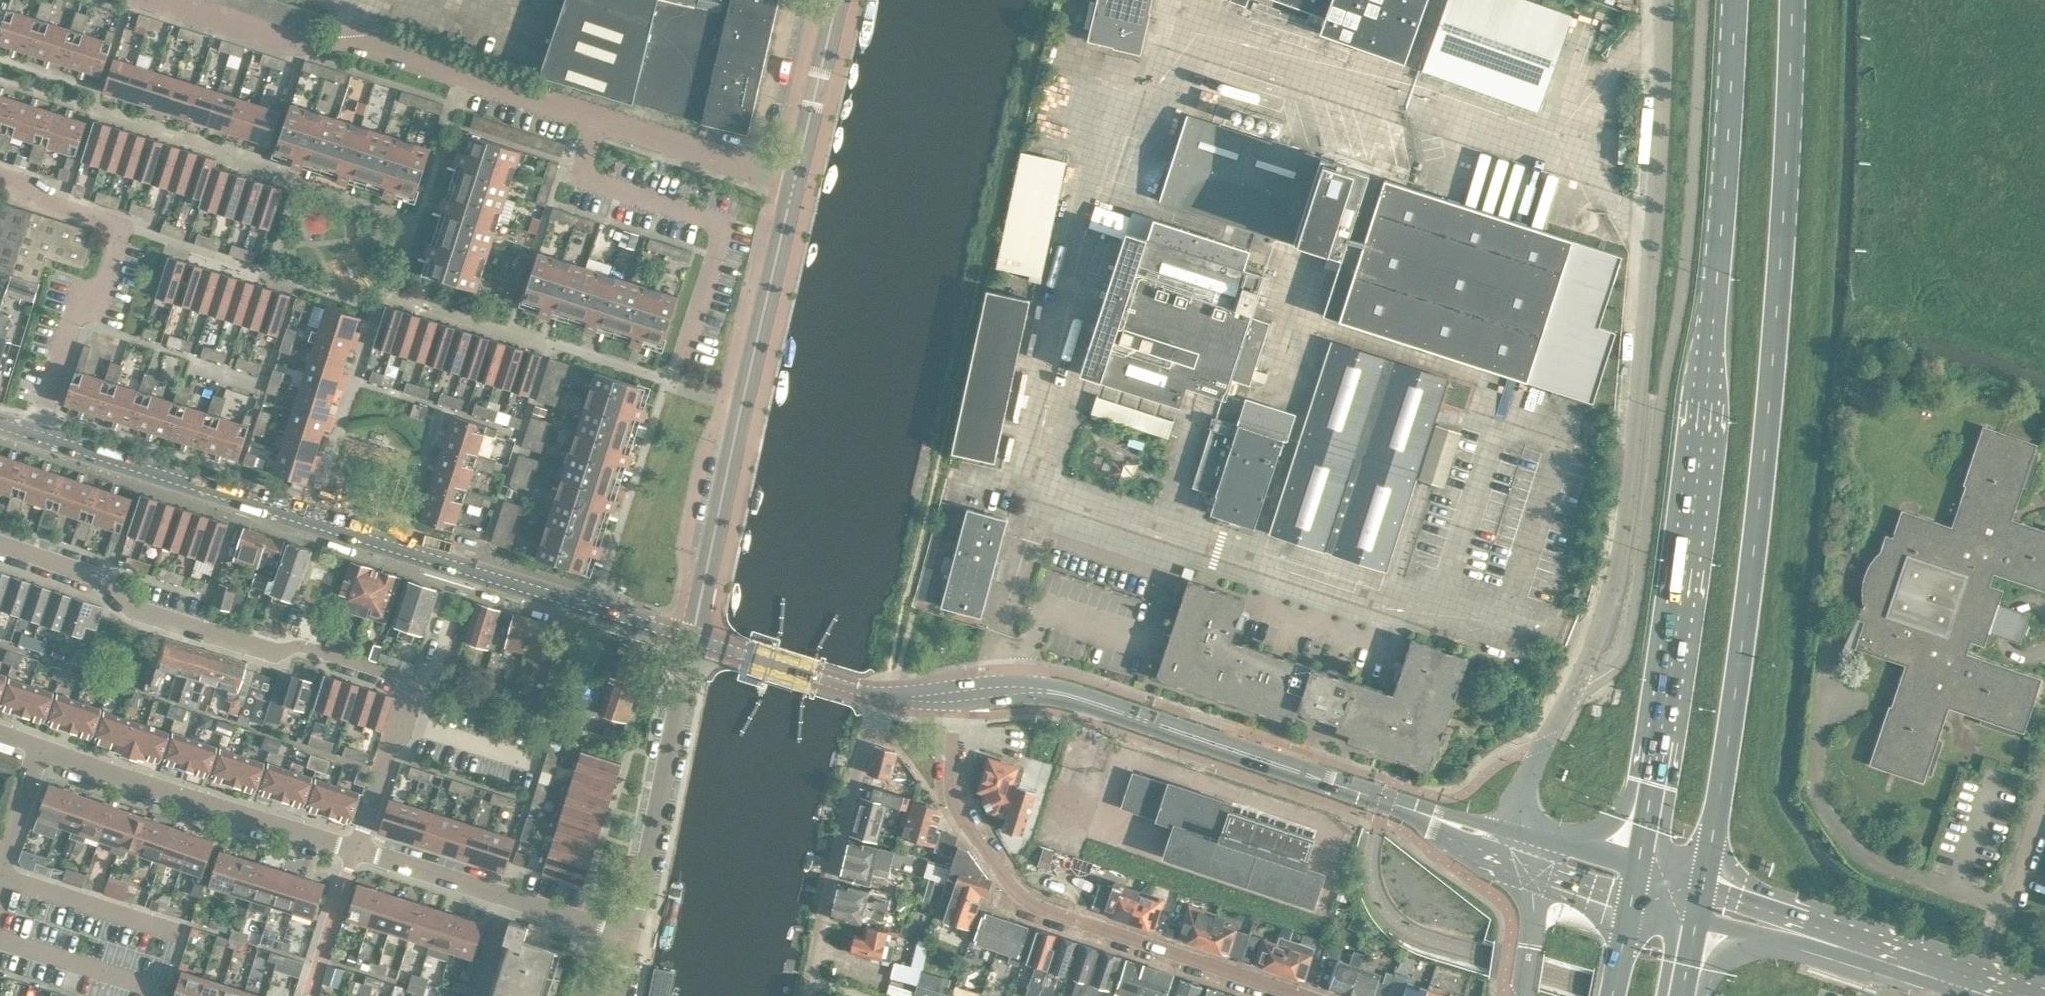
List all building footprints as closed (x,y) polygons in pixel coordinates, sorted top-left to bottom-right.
[(7,8),(14,11),(18,0),(10,0),(7,8)] [(45,0),(41,0),(38,10),(44,12),(48,1),(45,0)] [(235,8),(238,0),(226,0),(225,4),(235,8)] [(246,12),(250,0),(238,0),(235,8),(246,12)] [(257,15),(262,0),(250,0),(246,12),(257,15)] [(264,18),(267,19),(274,0),(262,0),(257,15),(264,18)] [(278,22),(285,2),(280,0),(274,0),(267,19),(278,22)] [(539,74),(634,101),(634,99),(702,122),(747,132),(778,0),(564,0),(539,74)] [(1141,53),(1150,11),(1149,11),(1152,0),(1097,0),(1087,40),(1113,46),(1113,47),(1141,53)] [(1325,17),(1319,32),(1404,62),(1426,0),(1277,0),(1325,17)] [(1531,108),(1537,110),(1571,15),(1527,0),(1447,0),(1422,69),(1531,108)] [(44,12),(51,14),(54,3),(48,1),(44,12)] [(11,46),(8,54),(15,56),(18,48),(32,53),(42,20),(36,18),(14,11),(7,8),(0,30),(0,43),(11,46)] [(44,12),(38,10),(36,18),(42,20),(48,22),(51,14),(44,12)] [(82,12),(76,10),(73,21),(79,23),(82,12)] [(85,25),(89,14),(82,12),(79,23),(85,25)] [(136,23),(148,27),(151,17),(140,13),(136,23)] [(151,17),(148,27),(159,30),(162,20),(151,17)] [(48,22),(42,20),(32,53),(45,57),(43,65),(50,67),(52,59),(66,64),(76,31),(70,29),(48,22)] [(79,23),(73,21),(70,29),(76,31),(83,33),(85,25),(79,23)] [(178,36),(189,40),(192,30),(181,26),(178,36)] [(108,29),(104,39),(111,42),(115,31),(108,29)] [(192,30),(189,40),(200,43),(204,33),(192,30)] [(104,39),(83,33),(76,31),(66,64),(80,68),(77,76),(84,78),(86,70),(101,75),(112,42),(111,42),(104,39)] [(219,49),(230,53),(233,43),(222,39),(219,49)] [(233,43),(230,53),(242,56),(245,47),(233,43)] [(260,62),(272,66),(275,56),(263,52),(260,62)] [(275,56),(272,66),(283,69),(286,60),(275,56)] [(104,91),(125,98),(135,65),(114,58),(104,91)] [(302,69),(313,73),(316,63),(305,59),(302,69)] [(313,73),(323,76),(326,66),(316,63),(313,73)] [(125,98),(145,104),(156,71),(135,65),(125,98)] [(323,76),(333,79),(337,69),(326,66),(323,76)] [(337,69),(333,79),(344,83),(347,73),(337,69)] [(145,104),(166,111),(177,78),(156,71),(145,104)] [(166,111),(187,117),(197,84),(177,78),(166,111)] [(187,117),(207,124),(218,91),(197,84),(187,117)] [(6,132),(17,99),(3,95),(6,87),(0,85),(0,130),(6,132)] [(399,100),(410,103),(413,94),(402,90),(399,100)] [(207,124),(228,130),(238,97),(218,91),(207,124)] [(410,103),(420,107),(423,97),(413,94),(410,103)] [(30,104),(17,99),(6,132),(12,134),(34,141),(40,143),(51,110),(37,106),(40,98),(33,96),(30,104)] [(228,130),(248,137),(259,104),(238,97),(228,130)] [(420,107),(430,110),(434,100),(423,97),(420,107)] [(434,100),(430,110),(441,114),(444,104),(434,100)] [(358,101),(355,111),(364,114),(367,104),(358,101)] [(321,171),(338,118),(291,103),(274,156),(293,162),(291,166),(302,170),(303,165),(321,171)] [(259,104),(248,137),(270,144),(281,111),(259,104)] [(65,115),(51,110),(40,143),(47,145),(68,152),(76,155),(86,122),(72,117),(74,109),(67,107),(65,115)] [(470,127),(478,129),(482,117),(474,114),(470,127)] [(1363,242),(1348,237),(1369,173),(1186,114),(1159,199),(1341,258),(1323,314),(1527,380),(1572,239),(1384,178),(1363,242)] [(478,129),(486,131),(490,119),(482,117),(478,129)] [(383,133),(338,118),(321,171),(338,176),(337,181),(348,184),(349,180),(367,185),(383,133)] [(486,131),(493,134),(497,122),(490,119),(486,131)] [(82,160),(99,165),(112,125),(95,120),(82,160)] [(493,134),(501,136),(505,124),(497,122),(493,134)] [(501,136),(508,139),(512,126),(505,124),(501,136)] [(99,165),(117,171),(129,131),(112,125),(99,165)] [(508,139),(516,141),(520,129),(512,126),(508,139)] [(516,141),(523,143),(527,131),(520,129),(516,141)] [(4,140),(10,142),(12,134),(6,132),(0,130),(0,139),(4,140)] [(117,171),(134,176),(147,136),(129,131),(117,171)] [(523,143),(531,146),(535,134),(527,131),(523,143)] [(430,148),(383,133),(367,185),(384,191),(383,196),(393,199),(395,194),(413,200),(430,148)] [(453,180),(506,197),(521,150),(468,134),(462,152),(458,151),(455,161),(459,163),(453,180)] [(531,146),(538,148),(542,136),(535,134),(531,146)] [(134,176),(151,182),(164,142),(147,136),(134,176)] [(538,148),(546,151),(550,138),(542,136),(538,148)] [(546,151),(553,153),(557,141),(550,138),(546,151)] [(0,151),(6,153),(10,142),(4,140),(0,151)] [(34,141),(32,149),(38,151),(44,153),(47,145),(40,143),(34,141)] [(557,141),(553,153),(561,155),(565,143),(557,141)] [(151,182),(168,187),(181,147),(164,142),(151,182)] [(168,187),(185,193),(198,153),(181,147),(168,187)] [(32,149),(28,160),(35,162),(38,151),(32,149)] [(35,162),(41,164),(44,153),(38,151),(35,162)] [(996,267),(1037,276),(1063,160),(1021,151),(996,267)] [(65,163),(72,165),(76,155),(68,152),(65,163)] [(17,153),(14,162),(25,166),(28,157),(17,153)] [(185,193),(201,198),(202,198),(213,166),(214,166),(217,159),(198,153),(185,193)] [(549,160),(546,170),(556,174),(559,163),(549,160)] [(199,206),(217,211),(230,171),(214,166),(213,166),(202,198),(201,198),(199,206)] [(1526,192),(1511,189),(1506,212),(1529,217),(1540,169),(1531,167),(1526,192)] [(63,168),(60,178),(67,180),(70,170),(63,168)] [(546,170),(542,181),(552,184),(556,174),(546,170)] [(217,211),(234,217),(247,177),(230,171),(217,211)] [(234,217),(251,222),(264,182),(247,177),(234,217)] [(506,197),(453,180),(448,198),(443,196),(440,207),(444,209),(439,226),(491,243),(506,197)] [(542,181),(539,191),(549,194),(552,184),(542,181)] [(264,182),(251,222),(270,228),(283,188),(264,182)] [(71,193),(83,197),(86,187),(74,183),(71,193)] [(95,201),(106,204),(109,194),(98,191),(95,201)] [(549,194),(539,191),(536,202),(546,205),(549,194)] [(109,194),(106,204),(118,208),(121,198),(109,194)] [(0,201),(0,270),(38,282),(46,257),(83,268),(95,231),(0,201)] [(129,212),(140,215),(143,205),(132,202),(129,212)] [(143,205),(140,215),(152,219),(155,209),(143,205)] [(550,217),(560,220),(564,210),(553,207),(550,217)] [(560,220),(571,223),(574,213),(564,210),(560,220)] [(571,223),(581,227),(584,217),(574,213),(571,223)] [(533,216),(529,229),(537,232),(541,218),(533,216)] [(584,217),(581,227),(592,230),(595,220),(584,217)] [(1270,321),(1251,315),(1264,275),(1243,268),(1250,249),(1153,218),(1147,237),(1126,230),(1080,373),(1179,405),(1185,385),(1224,398),(1231,378),(1250,384),(1270,321)] [(160,232),(172,235),(175,226),(164,222),(160,232)] [(175,226),(172,235),(183,239),(186,229),(175,226)] [(476,290),(491,243),(439,226),(433,244),(429,242),(425,253),(430,254),(424,273),(476,290)] [(624,229),(619,243),(634,248),(639,234),(624,229)] [(615,230),(613,237),(619,240),(622,232),(615,230)] [(195,243),(206,246),(209,237),(198,233),(195,243)] [(209,237),(206,246),(218,250),(221,240),(209,237)] [(646,248),(657,251),(660,241),(650,238),(646,248)] [(657,251),(668,254),(671,244),(660,241),(657,251)] [(229,254),(241,258),(244,248),(232,244),(229,254)] [(668,254),(678,258),(681,248),(671,244),(668,254)] [(244,248),(241,258),(252,261),(255,251),(244,248)] [(681,248),(678,258),(689,261),(692,251),(681,248)] [(568,319),(585,267),(538,252),(522,304),(540,310),(539,315),(549,318),(551,314),(568,319)] [(156,296),(173,301),(186,261),(169,255),(156,296)] [(518,257),(515,267),(525,271),(528,260),(518,257)] [(173,301),(191,307),(204,267),(186,261),(173,301)] [(191,307),(208,312),(221,272),(204,267),(191,307)] [(515,267),(511,278),(521,281),(525,271),(515,267)] [(631,281),(585,267),(568,319),(586,325),(584,329),(595,333),(597,328),(614,334),(631,281)] [(5,283),(8,274),(0,271),(0,282),(5,283)] [(208,312),(226,318),(239,278),(221,272),(208,312)] [(11,275),(6,292),(33,301),(38,283),(11,275)] [(226,318),(243,323),(256,283),(239,278),(226,318)] [(511,278),(508,288),(518,291),(521,281),(511,278)] [(678,296),(631,281),(614,334),(631,339),(630,344),(641,347),(642,343),(661,349),(678,296)] [(243,323),(261,329),(274,289),(256,283),(243,323)] [(518,291),(508,288),(505,299),(515,302),(518,291)] [(274,289),(261,329),(278,335),(291,294),(274,289)] [(1024,326),(1030,299),(987,289),(980,317),(968,371),(951,452),(995,461),(1024,326)] [(292,308),(302,311),(306,299),(296,296),(292,308)] [(373,345),(391,350),(404,310),(386,304),(373,345)] [(326,306),(319,327),(359,340),(362,332),(355,330),(359,316),(326,306)] [(391,350),(408,356),(421,316),(404,310),(391,350)] [(4,339),(10,318),(0,315),(0,338),(4,339)] [(408,356),(425,361),(438,321),(421,316),(408,356)] [(425,361),(443,367),(455,327),(438,321),(425,361)] [(143,337),(154,340),(158,330),(146,327),(143,337)] [(286,327),(282,339),(292,342),(296,330),(286,327)] [(319,327),(313,348),(346,358),(350,346),(357,348),(359,340),(319,327)] [(443,367),(460,372),(473,332),(455,327),(443,367)] [(460,372),(477,378),(490,338),(473,332),(460,372)] [(167,344),(178,348),(181,338),(170,334),(167,344)] [(0,338),(0,375),(10,341),(4,339),(0,338)] [(181,338),(178,348),(190,351),(193,342),(181,338)] [(477,378),(494,383),(507,343),(490,338),(477,378)] [(292,342),(282,339),(279,350),(289,353),(292,342)] [(494,383),(511,389),(524,349),(507,343),(494,383)] [(1258,534),(1374,572),(1436,380),(1320,343),(1258,534)] [(91,346),(84,344),(80,356),(87,358),(91,346)] [(201,355),(213,359),(216,349),(204,345),(201,355)] [(313,348),(306,368),(346,381),(348,373),(342,371),(346,358),(313,348)] [(216,349),(213,359),(224,362),(227,353),(216,349)] [(524,349),(511,389),(529,395),(542,355),(524,349)] [(87,358),(80,356),(76,370),(83,372),(87,358)] [(235,366),(247,370),(250,360),(239,356),(235,366)] [(550,357),(546,368),(556,371),(559,360),(550,357)] [(250,360),(247,370),(258,373),(261,364),(250,360)] [(569,363),(559,360),(556,371),(565,374),(569,363)] [(117,363),(110,361),(107,371),(113,374),(117,363)] [(123,365),(117,363),(113,374),(119,376),(123,365)] [(273,368),(270,379),(279,382),(283,371),(273,368)] [(306,368),(299,389),(333,399),(337,387),(343,389),(346,381),(306,368)] [(546,368),(543,378),(552,381),(556,371),(546,368)] [(83,372),(76,370),(65,403),(79,408),(77,416),(84,418),(86,410),(100,414),(111,381),(104,379),(83,372)] [(369,380),(381,384),(384,374),(372,370),(369,380)] [(119,376),(113,374),(107,371),(104,379),(111,381),(117,383),(119,376)] [(151,373),(145,371),(141,383),(147,384),(151,373)] [(556,371),(552,381),(562,384),(565,374),(556,371)] [(595,372),(581,418),(633,435),(639,418),(643,419),(647,408),(642,407),(648,388),(595,372)] [(157,375),(151,373),(147,384),(154,386),(157,375)] [(384,374),(381,384),(392,387),(395,377),(384,374)] [(157,376),(155,382),(163,384),(165,378),(157,376)] [(543,378),(540,388),(549,391),(552,381),(543,378)] [(279,382),(270,379),(266,391),(276,394),(279,382)] [(117,383),(111,381),(100,414),(114,419),(111,427),(118,429),(121,421),(134,425),(145,392),(139,390),(117,383)] [(403,391),(415,395),(418,385),(407,381),(403,391)] [(552,381),(549,391),(559,395),(562,384),(552,381)] [(185,384),(179,382),(175,393),(182,395),(185,384)] [(147,384),(141,383),(139,390),(145,392),(151,394),(154,386),(147,384)] [(192,386),(185,384),(182,395),(188,397),(192,386)] [(418,385),(415,395),(426,398),(429,388),(418,385)] [(549,391),(540,388),(536,399),(555,405),(559,395),(549,391)] [(299,389),(293,409),(333,422),(335,414),(328,412),(333,399),(299,389)] [(151,394),(145,392),(134,425),(148,430),(146,438),(153,440),(155,432),(169,436),(179,403),(173,401),(151,394)] [(438,402),(449,406),(452,396),(441,392),(438,402)] [(188,397),(182,395),(175,393),(173,401),(179,403),(186,405),(188,397)] [(220,395),(213,393),(210,404),(216,406),(220,395)] [(1091,411),(1169,436),(1175,418),(1097,393),(1091,411)] [(226,397),(220,395),(216,406),(222,408),(226,397)] [(452,396),(449,406),(461,409),(464,399),(452,396)] [(1247,398),(1238,424),(1215,416),(1193,486),(1216,494),(1210,513),(1254,527),(1283,439),(1286,440),(1295,413),(1247,398)] [(186,405),(179,403),(169,436),(183,441),(180,449),(187,451),(190,443),(203,447),(214,414),(207,412),(186,405)] [(410,415),(424,420),(428,407),(414,403),(410,415)] [(472,413),(483,417),(487,407),(475,403),(472,413)] [(222,408),(216,406),(210,404),(207,412),(214,414),(220,416),(222,408)] [(535,404),(533,412),(545,416),(547,408),(535,404)] [(487,407),(483,417),(495,420),(498,410),(487,407)] [(260,409),(256,421),(266,424),(270,412),(260,409)] [(293,409),(286,430),(319,441),(323,428),(330,430),(333,422),(293,409)] [(252,415),(245,412),(242,423),(249,425),(252,415)] [(242,423),(220,416),(214,414),(203,447),(217,452),(214,460),(221,462),(224,454),(239,459),(249,425),(242,423)] [(447,436),(442,450),(475,460),(477,454),(484,432),(487,425),(453,414),(449,429),(441,427),(439,433),(447,436)] [(507,424),(519,428),(522,418),(510,414),(507,424)] [(531,416),(528,426),(537,429),(540,419),(531,416)] [(581,418),(566,464),(619,481),(624,463),(629,465),(632,454),(628,453),(633,435),(581,418)] [(540,419),(537,429),(547,432),(550,422),(540,419)] [(266,424),(256,421),(253,432),(263,435),(266,424)] [(1419,478),(1443,486),(1461,431),(1436,423),(1419,478)] [(484,432),(495,436),(497,429),(487,425),(484,432)] [(1963,484),(1965,485),(1951,526),(1901,509),(1892,537),(1885,534),(1880,550),(1875,555),(1870,561),(1867,567),(1864,574),(1862,581),(1861,588),(1861,595),(1862,603),(1857,618),(1864,620),(1855,648),(1905,665),(1891,706),(1889,705),(1869,764),(1923,782),(1926,773),(1930,775),(1942,740),(1938,739),(1948,707),(1980,718),(1978,722),(2013,734),(2014,729),(2023,732),(2041,678),(1966,653),(1970,641),(1984,646),(1991,624),(1998,627),(2003,613),(1996,611),(2003,589),(1989,585),(1993,573),(2044,590),(2044,525),(2043,529),(2011,519),(2022,487),(2027,488),(2038,454),(2034,452),(2037,444),(1982,425),(1963,484)] [(528,426),(525,436),(534,439),(537,429),(528,426)] [(537,429),(534,439),(544,442),(547,432),(537,429)] [(286,430),(280,451),(320,463),(322,456),(315,453),(319,441),(286,430)] [(521,446),(531,449),(534,439),(525,436),(521,446)] [(534,439),(531,449),(540,452),(544,442),(534,439)] [(11,494),(17,496),(29,463),(15,459),(18,451),(11,448),(8,456),(0,454),(0,490),(11,494)] [(442,450),(438,463),(430,461),(428,468),(436,470),(431,484),(464,494),(466,488),(473,466),(475,460),(442,450)] [(243,462),(253,465),(257,454),(247,451),(243,462)] [(320,463),(280,451),(273,472),(306,483),(310,469),(317,471),(320,463)] [(519,453),(516,463),(525,466),(528,456),(519,453)] [(483,463),(485,456),(477,454),(475,460),(473,466),(481,469),(483,463)] [(494,466),(496,460),(485,456),(483,463),(494,466)] [(528,456),(525,466),(535,469),(538,459),(528,456)] [(17,496),(24,498),(45,505),(52,508),(63,475),(49,470),(52,462),(45,460),(42,468),(29,463),(17,496)] [(481,469),(492,472),(494,466),(483,463),(481,469)] [(516,463),(513,473),(522,476),(525,466),(516,463)] [(566,464),(551,510),(604,527),(609,509),(614,511),(617,500),(613,498),(619,481),(566,464)] [(525,466),(522,476),(532,479),(535,469),(525,466)] [(52,508),(58,510),(79,517),(86,519),(97,486),(83,482),(86,474),(79,471),(76,479),(63,475),(52,508)] [(509,483),(519,486),(522,476),(513,473),(509,483)] [(522,476),(519,486),(528,489),(532,479),(522,476)] [(86,519),(92,521),(114,528),(121,531),(132,498),(117,493),(120,485),(113,483),(110,491),(97,486),(86,519)] [(425,505),(420,519),(453,530),(455,523),(462,501),(464,494),(431,484),(427,498),(419,495),(417,502),(425,505)] [(472,497),(474,491),(466,488),(464,494),(462,501),(470,503),(472,497)] [(483,500),(485,494),(474,491),(472,497),(483,500)] [(128,533),(145,539),(159,499),(141,493),(128,533)] [(24,498),(17,496),(11,494),(9,502),(15,504),(21,506),(24,498)] [(470,503),(481,507),(483,500),(472,497),(470,503)] [(145,539),(162,545),(176,505),(159,499),(145,539)] [(501,508),(511,511),(520,514),(523,506),(504,499),(501,508)] [(15,504),(9,502),(5,513),(11,515),(15,504)] [(924,565),(932,567),(949,505),(941,503),(924,565)] [(21,506),(15,504),(11,515),(17,517),(21,506)] [(58,510),(52,508),(45,505),(43,513),(49,515),(55,517),(58,510)] [(162,545),(179,551),(193,511),(176,505),(162,545)] [(967,507),(941,606),(981,616),(1007,518),(967,507)] [(501,508),(499,516),(508,519),(511,511),(501,508)] [(604,527),(551,510),(536,557),(589,573),(595,555),(599,556),(603,545),(598,544),(604,527)] [(179,551),(196,556),(210,516),(193,511),(179,551)] [(511,511),(508,519),(518,522),(520,514),(511,511)] [(49,515),(43,513),(39,524),(45,526),(49,515)] [(55,517),(49,515),(45,526),(52,528),(55,517)] [(210,516),(196,556),(215,563),(228,523),(210,516)] [(499,516),(496,525),(506,528),(508,519),(499,516)] [(92,521),(86,519),(79,517),(77,525),(83,527),(89,529),(92,521)] [(508,519),(506,528),(515,531),(518,522),(508,519)] [(469,527),(455,523),(453,530),(467,534),(469,527)] [(79,538),(83,527),(77,525),(73,536),(79,538)] [(496,525),(493,533),(503,536),(506,528),(496,525)] [(258,567),(260,562),(260,561),(276,566),(285,540),(244,526),(233,559),(246,563),(243,572),(250,574),(255,567),(258,567)] [(89,529),(83,527),(79,538),(86,540),(89,529)] [(479,538),(482,531),(469,527),(467,534),(479,538)] [(121,531),(114,528),(110,539),(117,541),(121,531)] [(506,528),(503,536),(512,539),(515,531),(506,528)] [(491,542),(500,545),(503,536),(493,533),(491,542)] [(503,536),(500,545),(510,548),(512,539),(503,536)] [(1846,541),(1845,548),(1851,552),(1857,550),(1858,542),(1852,538),(1846,541)] [(252,585),(274,592),(272,600),(284,604),(287,597),(294,599),(312,549),(288,541),(276,578),(272,580),(271,580),(272,578),(256,572),(252,585)] [(124,565),(136,569),(139,559),(128,555),(124,565)] [(139,559),(136,569),(147,573),(150,563),(139,559)] [(336,606),(386,622),(400,577),(351,561),(336,606)] [(916,597),(924,599),(932,567),(924,565),(916,597)] [(158,577),(171,581),(174,571),(162,567),(158,577)] [(174,571),(171,581),(181,584),(184,574),(174,571)] [(0,572),(0,600),(9,575),(0,572)] [(0,600),(0,609),(18,615),(29,582),(9,575),(0,600)] [(193,588),(205,592),(208,583),(197,579),(193,588)] [(1349,734),(1347,741),(1363,747),(1363,746),(1374,749),(1374,750),(1404,760),(1404,759),(1415,763),(1414,764),(1431,769),(1441,739),(1440,739),(1444,728),(1444,729),(1455,698),(1454,698),(1457,687),(1458,688),(1468,657),(1452,652),(1451,653),(1441,649),(1441,648),(1411,638),(1401,669),(1402,669),(1398,679),(1393,693),(1392,693),(1392,694),(1382,690),(1338,675),(1327,672),(1327,671),(1283,657),(1272,654),(1273,653),(1242,643),(1242,644),(1231,640),(1232,640),(1231,639),(1236,625),(1235,625),(1239,615),(1245,598),(1215,588),(1215,589),(1204,586),(1204,585),(1188,579),(1182,596),(1183,596),(1180,607),(1179,606),(1169,637),(1166,648),(1165,647),(1155,677),(1172,683),(1172,682),(1182,686),(1213,697),(1213,696),(1223,699),(1223,700),(1254,710),(1264,713),(1264,714),(1281,719),(1283,712),(1297,717),(1299,710),(1313,715),(1311,720),(1322,723),(1323,718),(1337,723),(1335,730),(1349,734)] [(392,623),(401,626),(397,637),(411,642),(415,630),(424,633),(438,592),(436,589),(409,580),(405,582),(392,623)] [(29,582),(18,615),(38,622),(50,589),(29,582)] [(214,605),(230,610),(237,588),(221,583),(214,605)] [(70,596),(50,589),(38,622),(59,629),(70,596)] [(70,596),(59,629),(80,636),(84,625),(95,629),(102,607),(70,596)] [(465,641),(488,648),(500,609),(478,602),(465,641)] [(288,617),(296,620),(300,608),(292,606),(288,617)] [(521,665),(525,652),(534,619),(527,617),(513,613),(505,646),(502,655),(514,662),(521,665)] [(534,619),(525,652),(545,657),(554,624),(534,619)] [(17,643),(30,648),(33,638),(20,633),(17,643)] [(325,643),(341,649),(344,639),(329,634),(325,643)] [(165,670),(176,673),(185,643),(164,637),(150,683),(160,686),(165,670)] [(33,638),(30,648),(42,652),(46,642),(33,638)] [(621,641),(614,665),(641,674),(649,650),(621,641)] [(188,705),(190,699),(192,692),(204,652),(205,649),(185,643),(176,673),(185,676),(182,686),(179,696),(178,698),(177,702),(182,703),(188,705)] [(369,659),(376,661),(382,645),(374,643),(369,659)] [(2,661),(10,663),(14,652),(5,649),(2,661)] [(202,682),(216,686),(225,655),(205,649),(204,652),(192,692),(190,699),(188,705),(196,707),(197,704),(198,702),(201,692),(199,692),(202,682)] [(70,661),(83,666),(86,656),(73,651),(70,661)] [(380,653),(378,659),(402,667),(412,671),(413,667),(414,663),(381,651),(380,653)] [(14,652),(10,663),(17,666),(21,654),(14,652)] [(225,655),(216,686),(227,689),(224,697),(224,699),(230,701),(226,716),(225,717),(237,721),(247,724),(248,720),(249,717),(255,697),(245,694),(253,670),(243,667),(245,661),(225,655)] [(584,671),(581,680),(588,682),(592,673),(596,659),(586,656),(582,670),(584,671)] [(50,677),(58,679),(61,668),(54,665),(50,677)] [(614,665),(606,688),(634,697),(641,674),(614,665)] [(61,668),(58,679),(66,682),(70,671),(61,668)] [(311,708),(329,713),(340,679),(322,673),(311,708)] [(291,675),(287,686),(275,682),(263,718),(277,722),(282,704),(302,710),(311,681),(291,675)] [(9,678),(0,703),(0,707),(20,713),(29,685),(9,678)] [(755,687),(764,690),(766,682),(764,681),(764,679),(761,678),(760,680),(758,679),(755,687)] [(329,713),(346,719),(357,685),(340,679),(329,713)] [(447,688),(458,691),(461,684),(449,680),(447,688)] [(96,692),(105,695),(109,684),(101,681),(96,692)] [(109,684),(105,695),(112,698),(116,687),(109,684)] [(50,692),(29,685),(20,713),(41,720),(50,692)] [(346,719),(363,724),(374,690),(357,685),(346,719)] [(505,687),(503,693),(512,696),(514,689),(505,687)] [(634,697),(606,688),(599,712),(626,721),(634,697)] [(374,690),(363,724),(381,730),(392,696),(374,690)] [(490,699),(510,706),(512,696),(503,693),(493,690),(490,699)] [(129,703),(136,706),(140,695),(132,692),(129,703)] [(77,701),(56,694),(47,722),(67,729),(77,701)] [(512,696),(510,706),(528,711),(531,702),(512,696)] [(250,720),(262,723),(268,701),(257,698),(250,720)] [(98,708),(77,701),(67,729),(88,736),(98,708)] [(165,716),(173,718),(177,707),(169,704),(165,716)] [(177,707),(173,718),(181,721),(185,709),(177,707)] [(124,718),(103,711),(93,739),(114,746),(124,718)] [(201,714),(197,726),(204,728),(210,725),(212,717),(201,714)] [(145,725),(124,718),(114,746),(113,749),(119,751),(118,753),(134,758),(145,725)] [(213,732),(221,734),(224,723),(217,720),(213,732)] [(224,723),(221,734),(229,737),(233,725),(224,723)] [(166,732),(145,725),(134,758),(135,756),(141,758),(142,756),(156,760),(166,732)] [(605,726),(603,734),(615,738),(617,730),(605,726)] [(193,739),(172,732),(162,761),(183,768),(193,739)] [(307,744),(318,748),(321,738),(310,735),(307,744)] [(260,748),(268,750),(272,739),(264,736),(260,748)] [(321,738),(318,748),(330,752),(333,742),(321,738)] [(214,746),(193,739),(183,768),(204,775),(214,746)] [(272,739),(268,750),(276,753),(280,741),(272,739)] [(341,755),(352,759),(356,749),(344,745),(341,755)] [(913,788),(888,782),(889,778),(896,751),(875,745),(864,784),(889,791),(899,794),(900,794),(911,797),(913,788)] [(549,747),(546,758),(555,761),(559,750),(549,747)] [(240,755),(219,748),(210,777),(231,784),(240,755)] [(356,749),(352,759),(364,763),(367,753),(356,749)] [(581,750),(576,767),(616,780),(621,762),(581,750)] [(1033,784),(1047,789),(1055,761),(1026,752),(1021,769),(1036,774),(1033,784)] [(261,762),(240,755),(231,784),(252,790),(261,762)] [(305,766),(314,769),(318,758),(309,755),(305,766)] [(10,774),(13,762),(0,758),(0,772),(10,774)] [(318,758),(314,769),(323,772),(327,761),(318,758)] [(555,761),(546,758),(542,770),(552,773),(555,761)] [(984,803),(987,808),(1007,814),(1004,824),(1003,824),(1006,830),(1022,835),(1036,790),(1019,784),(1023,772),(1014,769),(1015,768),(990,760),(981,789),(988,791),(984,803)] [(288,770),(267,763),(258,791),(279,798),(288,770)] [(408,775),(419,779),(422,769),(411,765),(408,775)] [(576,767),(570,785),(610,797),(616,780),(576,767)] [(422,769),(419,779),(431,783),(434,773),(422,769)] [(309,777),(288,770),(279,798),(300,805),(309,777)] [(353,782),(363,785),(367,773),(357,770),(353,782)] [(1121,805),(1121,807),(1174,824),(1163,856),(1313,905),(1324,872),(1305,866),(1308,858),(1307,858),(1314,837),(1230,810),(1232,803),(1169,782),(1168,783),(1132,771),(1132,773),(1134,774),(1123,806),(1121,805)] [(449,788),(460,792),(464,782),(452,778),(449,788)] [(305,807),(326,814),(335,786),(314,779),(305,807)] [(538,781),(535,793),(545,796),(548,784),(538,781)] [(464,782),(460,792),(472,796),(475,786),(464,782)] [(55,836),(59,824),(71,790),(49,783),(37,817),(33,828),(55,836)] [(864,784),(860,796),(886,803),(910,810),(913,801),(914,798),(911,797),(900,794),(899,794),(889,791),(864,784)] [(570,785),(565,802),(605,814),(610,797),(570,785)] [(335,786),(326,814),(347,821),(356,793),(335,786)] [(70,837),(77,839),(91,797),(71,790),(59,824),(73,829),(70,837)] [(490,801),(502,805),(505,795),(493,792),(490,801)] [(545,796),(535,793),(531,804),(541,807),(545,796)] [(505,795),(502,805),(513,809),(516,799),(505,795)] [(850,834),(876,841),(886,803),(860,796),(850,834)] [(87,834),(100,839),(112,805),(91,797),(77,839),(85,842),(87,834)] [(379,831),(401,838),(411,805),(390,798),(379,831)] [(902,835),(935,845),(935,846),(939,847),(936,857),(949,861),(957,836),(940,831),(940,830),(936,829),(940,814),(938,808),(913,801),(910,810),(902,835)] [(565,802),(559,819),(600,832),(605,814),(565,802)] [(110,849),(118,852),(132,812),(112,805),(100,839),(113,843),(110,849)] [(401,838),(421,844),(432,811),(411,805),(401,838)] [(421,844),(442,851),(452,818),(432,811),(421,844)] [(126,848),(141,853),(153,819),(132,812),(118,852),(123,854),(126,848)] [(527,816),(524,827),(534,830),(537,819),(527,816)] [(442,851),(462,857),(473,824),(452,818),(442,851)] [(151,865),(159,868),(173,826),(153,819),(141,853),(153,857),(151,865)] [(559,819),(554,836),(594,849),(600,832),(559,819)] [(462,857),(483,864),(494,831),(473,824),(462,857)] [(168,863),(182,867),(194,833),(173,826),(159,868),(165,870),(168,863)] [(534,830),(524,827),(520,838),(530,842),(534,830)] [(494,831),(483,864),(504,871),(515,838),(494,831)] [(194,833),(182,867),(194,872),(191,881),(195,882),(191,893),(200,896),(207,875),(203,873),(215,841),(194,833)] [(554,836),(549,853),(589,866),(594,849),(554,836)] [(66,840),(65,845),(65,851),(71,853),(72,852),(77,839),(70,837),(66,840)] [(849,839),(844,858),(889,869),(891,861),(876,857),(878,846),(849,839)] [(943,920),(970,929),(982,894),(985,895),(991,878),(988,877),(968,850),(958,846),(947,877),(944,887),(953,890),(943,920)] [(209,884),(231,891),(241,857),(220,850),(209,884)] [(513,862),(523,865),(526,854),(516,851),(513,862)] [(589,866),(549,853),(543,872),(583,884),(589,866)] [(231,891),(251,898),(262,863),(241,857),(231,891)] [(889,869),(844,858),(840,876),(869,883),(872,873),(887,877),(889,869)] [(33,870),(42,873),(44,865),(36,862),(33,870)] [(269,914),(272,904),(283,870),(262,863),(251,898),(248,907),(269,914)] [(940,863),(934,881),(945,884),(950,865),(940,863)] [(44,865),(42,873),(50,876),(52,867),(44,865)] [(50,876),(62,880),(65,870),(53,866),(52,867),(50,876)] [(62,880),(83,886),(85,878),(86,873),(66,867),(65,870),(62,880)] [(272,904),(292,911),(303,876),(283,870),(272,904)] [(303,876),(292,911),(314,917),(325,883),(303,876)] [(85,878),(83,886),(91,889),(94,880),(85,878)] [(124,899),(127,891),(130,882),(122,880),(119,888),(107,884),(104,893),(124,899)] [(945,884),(934,881),(929,902),(939,905),(945,884)] [(1112,916),(1129,921),(1139,890),(1114,882),(1113,887),(1099,882),(1091,908),(1112,915),(1112,916)] [(347,917),(368,924),(379,890),(358,883),(347,917)] [(838,883),(834,900),(872,909),(872,908),(874,902),(866,900),(868,890),(838,883)] [(1339,888),(1336,898),(1345,901),(1348,891),(1339,888)] [(368,924),(389,931),(400,896),(379,890),(368,924)] [(1139,890),(1129,921),(1145,927),(1146,926),(1154,929),(1164,898),(1139,890)] [(127,891),(124,899),(132,902),(135,894),(127,891)] [(897,904),(896,909),(904,911),(908,897),(900,895),(897,904)] [(389,931),(410,937),(420,903),(400,896),(389,931)] [(149,907),(166,913),(169,904),(152,899),(149,907)] [(872,909),(834,900),(830,917),(860,924),(863,914),(870,916),(874,918),(882,920),(885,910),(872,908),(872,909)] [(1187,941),(1203,946),(1214,914),(1201,909),(1202,909),(1185,904),(1175,901),(1172,912),(1181,914),(1182,912),(1186,913),(1178,937),(1187,940),(1187,941)] [(410,937),(430,944),(441,909),(420,903),(410,937)] [(169,904),(166,913),(173,915),(176,907),(169,904)] [(441,909),(430,944),(427,953),(448,960),(451,950),(462,916),(441,909)] [(973,941),(996,949),(1006,919),(983,911),(973,941)] [(191,921),(200,923),(202,915),(194,912),(191,921)] [(1228,954),(1241,959),(1249,934),(1254,919),(1246,916),(1242,925),(1246,927),(1244,933),(1222,925),(1224,917),(1214,914),(1203,946),(1219,952),(1219,951),(1228,954)] [(212,916),(208,925),(218,928),(221,919),(212,916)] [(483,923),(462,916),(451,950),(472,957),(483,923)] [(493,995),(547,995),(562,950),(543,944),(547,931),(510,919),(503,940),(510,943),(493,995)] [(1006,919),(996,949),(1012,954),(1010,960),(1018,962),(1030,926),(1006,919)] [(1168,922),(1165,932),(1178,937),(1182,926),(1168,922)] [(864,925),(862,935),(854,933),(853,937),(851,938),(849,946),(851,948),(850,952),(890,961),(894,945),(885,943),(888,930),(864,925)] [(189,934),(198,937),(200,929),(192,926),(189,934)] [(232,928),(229,938),(237,940),(240,931),(232,928)] [(1042,984),(1058,936),(1037,929),(1026,961),(1036,965),(1033,974),(1027,986),(1028,986),(1025,995),(1038,995),(1042,984)] [(240,931),(237,940),(245,943),(248,933),(240,931)] [(1262,966),(1278,971),(1289,939),(1266,931),(1264,939),(1249,934),(1241,959),(1250,961),(1254,962),(1263,965),(1262,966)] [(1059,972),(1068,975),(1079,943),(1058,936),(1042,984),(1053,988),(1059,972)] [(227,945),(235,947),(237,940),(229,938),(227,945)] [(272,946),(280,949),(283,940),(275,938),(272,946)] [(917,939),(911,965),(922,968),(928,941),(917,939)] [(1289,939),(1278,971),(1295,977),(1295,976),(1303,979),(1312,955),(1314,947),(1289,939)] [(237,940),(235,947),(243,950),(245,943),(237,940)] [(283,940),(280,949),(288,951),(291,943),(283,940)] [(1100,950),(1079,943),(1068,975),(1077,978),(1071,995),(1084,995),(1100,950)] [(1349,995),(1361,962),(1363,954),(1355,951),(1350,964),(1342,961),(1345,953),(1329,948),(1317,983),(1329,987),(1328,988),(1344,993),(1349,995)] [(1084,995),(1097,995),(1100,986),(1110,989),(1121,957),(1100,950),(1084,995)] [(268,959),(276,962),(279,954),(270,951),(268,959)] [(330,959),(338,962),(341,954),(333,951),(330,959)] [(279,954),(276,962),(272,973),(280,976),(287,956),(279,954)] [(349,954),(346,963),(354,966),(357,957),(349,954)] [(1149,966),(1143,964),(1143,965),(1127,959),(1116,992),(1128,995),(1140,995),(1149,966)] [(368,970),(375,972),(378,964),(370,961),(368,970)] [(894,962),(891,977),(917,984),(920,968),(894,962)] [(1349,995),(1351,995),(1385,995),(1393,973),(1386,971),(1382,982),(1378,981),(1380,974),(1364,968),(1366,964),(1361,962),(1349,995)] [(326,972),(324,980),(332,982),(335,983),(340,968),(337,967),(329,964),(326,972)] [(378,964),(375,972),(384,975),(387,966),(378,964)] [(1140,995),(1165,995),(1172,974),(1156,969),(1149,966),(1140,995)] [(675,971),(653,967),(647,995),(670,995),(675,971)] [(203,977),(182,970),(173,995),(197,995),(203,977)] [(917,984),(937,990),(941,976),(922,970),(917,984)] [(1428,989),(1427,989),(1408,982),(1409,977),(1395,972),(1390,985),(1392,985),(1388,995),(1426,995),(1428,989)] [(412,973),(409,982),(418,984),(420,976),(412,973)] [(363,983),(372,985),(374,977),(366,974),(363,983)] [(420,976),(418,984),(426,987),(428,979),(420,976)] [(224,983),(203,977),(197,995),(220,995),(224,983)] [(374,977),(372,985),(380,988),(382,980),(374,977)] [(1202,986),(1199,985),(1198,983),(1192,981),(1190,982),(1180,978),(1174,995),(1199,995),(1202,986)] [(452,988),(460,991),(463,983),(455,980),(452,988)] [(407,990),(415,992),(418,984),(409,982),(407,990)] [(245,990),(224,983),(220,995),(243,995),(245,990)] [(463,983),(460,991),(468,994),(471,985),(463,983)] [(418,984),(415,992),(423,995),(426,987),(418,984)] [(914,995),(956,995),(937,990),(917,984),(914,995)] [(1038,995),(1051,995),(1053,988),(1042,984),(1038,995)] [(1426,995),(1447,995),(1439,993),(1441,988),(1429,984),(1427,989),(1428,989),(1426,995)] [(1229,993),(1215,989),(1215,988),(1207,986),(1204,995),(1228,995),(1229,993)]
